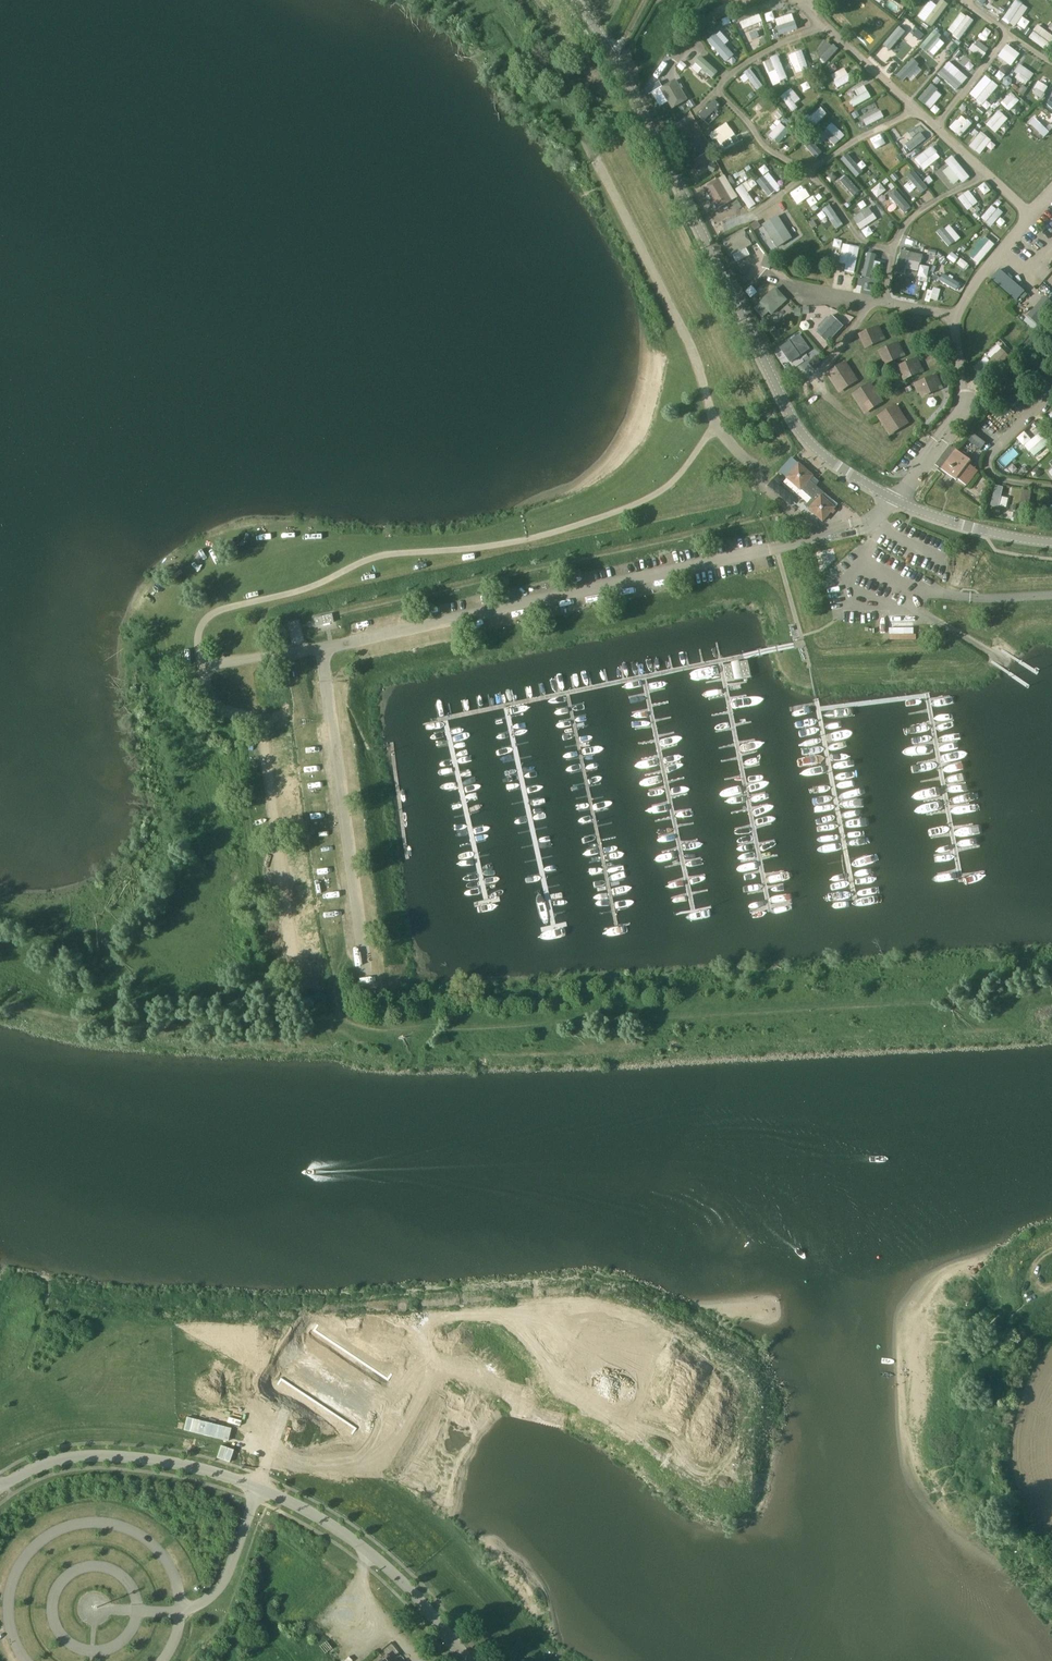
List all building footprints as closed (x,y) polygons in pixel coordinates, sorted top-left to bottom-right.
[(947,1),(946,0),(937,0),(931,10),(939,15),(947,1)] [(1007,6),(997,0),(988,0),(988,1),(991,3),(988,9),(1001,17),(1007,6)] [(1003,19),(1014,27),(1029,7),(1019,0),(1016,0),(1003,19)] [(756,6),(733,17),(747,47),(763,39),(758,27),(764,24),(756,6)] [(767,21),(775,19),(773,11),(765,13),(767,21)] [(947,31),(960,40),(974,20),(962,11),(947,31)] [(775,18),(779,35),(798,29),(794,13),(775,18)] [(1025,30),(1030,20),(1022,17),(1018,26),(1025,30)] [(1047,30),(1038,24),(1028,37),(1046,50),(1051,42),(1051,34),(1051,24),(1047,30)] [(860,33),(871,43),(877,35),(866,26),(860,33)] [(988,37),(992,31),(986,27),(982,33),(988,37)] [(720,30),(708,41),(727,62),(735,55),(726,45),(730,41),(720,30)] [(982,60),(990,50),(978,39),(969,49),(982,60)] [(812,56),(815,59),(817,56),(824,63),(838,50),(829,40),(812,56)] [(882,48),(891,57),(899,49),(891,40),(882,48)] [(795,73),(809,68),(802,50),(789,54),(795,73)] [(1007,52),(998,62),(1006,70),(1015,60),(1007,52)] [(772,84),(787,80),(780,55),(765,59),(772,84)] [(699,74),(703,69),(713,78),(719,71),(702,56),(692,67),(699,74)] [(1021,64),(1013,76),(1026,85),(1034,73),(1021,64)] [(837,87),(853,80),(847,67),(831,74),(837,87)] [(956,90),(963,84),(944,67),(938,73),(956,90)] [(737,83),(748,98),(759,89),(747,75),(737,83)] [(669,102),(671,107),(688,99),(679,79),(652,91),(659,106),(669,102)] [(976,100),(983,105),(999,85),(992,80),(976,100)] [(809,81),(801,84),(804,91),(811,88),(809,81)] [(850,101),(854,107),(872,97),(865,84),(855,90),(859,96),(850,101)] [(932,109),(943,93),(931,84),(919,100),(932,109)] [(792,88),(781,96),(790,109),(802,101),(792,88)] [(1001,103),(1009,111),(1019,100),(1010,93),(1001,103)] [(698,114),(707,123),(724,107),(715,98),(698,114)] [(753,106),(757,115),(771,107),(767,99),(753,106)] [(800,109),(805,106),(801,99),(796,103),(800,109)] [(776,125),(768,134),(779,144),(791,131),(778,120),(783,115),(777,110),(769,119),(776,125)] [(860,110),(853,113),(859,129),(866,126),(860,110)] [(995,132),(1008,118),(1000,110),(986,124),(995,132)] [(867,125),(885,118),(882,111),(864,118),(867,125)] [(1041,112),(1037,117),(1044,123),(1049,118),(1041,112)] [(1045,137),(1050,131),(1035,116),(1029,122),(1045,137)] [(968,118),(962,124),(957,119),(950,126),(960,136),(973,124),(968,118)] [(712,130),(718,143),(735,136),(729,123),(712,130)] [(834,145),(844,136),(833,123),(823,132),(834,145)] [(907,124),(893,133),(906,151),(919,142),(907,124)] [(987,146),(992,150),(997,144),(982,131),(969,146),(980,155),(987,146)] [(686,139),(697,158),(709,151),(697,132),(686,139)] [(723,153),(729,164),(752,151),(746,140),(723,153)] [(870,148),(878,160),(888,153),(880,141),(870,148)] [(808,142),(800,149),(811,161),(819,155),(808,142)] [(924,169),(941,157),(933,146),(916,158),(924,169)] [(867,166),(862,159),(855,163),(848,154),(843,157),(855,174),(867,166)] [(949,166),(943,171),(954,184),(960,179),(963,183),(971,177),(953,155),(945,161),(949,166)] [(1036,174),(1042,180),(1051,169),(1051,168),(1047,163),(1036,174)] [(1031,172),(1024,168),(1020,174),(1030,180),(1034,175),(1035,175),(1041,167),(1037,164),(1031,172)] [(770,195),(781,186),(764,165),(759,169),(764,176),(758,181),(770,195)] [(917,187),(921,193),(928,188),(915,170),(907,176),(911,181),(904,185),(909,193),(917,187)] [(833,172),(826,177),(834,186),(840,180),(833,172)] [(1030,193),(1035,187),(1019,173),(1014,178),(1030,193)] [(716,208),(737,200),(728,176),(706,184),(716,208)] [(984,181),(978,187),(985,195),(992,189),(984,181)] [(880,182),(871,190),(878,197),(887,189),(880,182)] [(750,209),(758,204),(743,183),(735,189),(750,209)] [(798,205),(811,196),(804,184),(790,193),(798,205)] [(894,189),(887,195),(905,212),(912,206),(894,189)] [(982,198),(975,190),(972,193),(968,189),(958,198),(968,210),(982,198)] [(813,195),(807,200),(812,207),(818,202),(813,195)] [(861,209),(871,202),(867,197),(858,204),(861,209)] [(887,206),(892,212),(898,207),(893,201),(887,206)] [(993,204),(981,217),(991,227),(1003,213),(993,204)] [(861,229),(878,219),(869,206),(853,217),(861,229)] [(779,215),(764,223),(778,247),(792,238),(779,215)] [(950,224),(945,228),(956,241),(961,237),(950,224)] [(869,225),(862,230),(867,238),(874,233),(869,225)] [(724,238),(735,261),(756,251),(745,228),(724,238)] [(980,264),(995,243),(984,235),(969,256),(980,264)] [(855,273),(860,246),(843,243),(839,263),(846,264),(845,271),(855,273)] [(905,274),(907,268),(919,271),(923,254),(901,249),(896,272),(905,274)] [(762,265),(769,268),(773,259),(765,256),(762,265)] [(862,273),(872,275),(875,264),(865,261),(862,273)] [(918,277),(927,279),(930,267),(921,264),(918,277)] [(1017,300),(1024,292),(1000,270),(992,278),(1017,300)] [(958,272),(944,272),(944,284),(959,283),(958,272)] [(918,281),(917,273),(909,273),(909,281),(918,281)] [(751,297),(758,292),(753,285),(746,290),(751,297)] [(770,312),(772,314),(788,299),(776,286),(754,307),(764,318),(770,312)] [(938,300),(941,289),(934,287),(931,299),(938,300)] [(1039,331),(1051,312),(1051,302),(1043,296),(1025,322),(1039,331)] [(832,314),(819,330),(833,340),(845,324),(832,314)] [(874,342),(873,339),(881,336),(877,327),(862,335),(866,345),(874,342)] [(1021,328),(1009,340),(1018,349),(1030,337),(1021,328)] [(785,365),(812,353),(803,332),(776,344),(785,365)] [(998,341),(972,365),(986,379),(1012,355),(998,341)] [(893,356),(901,352),(897,344),(881,351),(886,362),(894,358),(893,356)] [(912,371),(920,368),(916,359),(900,366),(905,377),(913,374),(912,371)] [(848,386),(855,382),(847,370),(849,368),(845,362),(828,373),(838,388),(846,383),(848,386)] [(924,394),(932,390),(931,388),(939,384),(935,376),(919,383),(924,394)] [(872,404),(874,407),(880,403),(872,391),(875,390),(871,384),(854,395),(863,410),(872,404)] [(898,413),(900,411),(896,405),(879,416),(889,431),(897,426),(899,429),(905,424),(898,413)] [(1025,431),(1017,438),(1034,457),(1049,443),(1039,432),(1032,438),(1025,431)] [(975,445),(984,451),(985,453),(991,446),(981,438),(975,445)] [(936,465),(940,468),(953,478),(950,480),(951,481),(954,476),(967,485),(978,470),(968,463),(970,461),(950,445),(936,465)] [(792,459),(781,473),(812,499),(807,505),(809,507),(808,508),(823,521),(835,507),(835,508),(838,504),(833,500),(815,485),(819,482),(792,459)] [(991,504),(1007,508),(1009,497),(1003,496),(1004,486),(995,484),(991,504)] [(334,622),(332,613),(314,617),(316,626),(334,622)] [(916,639),(916,627),(890,627),(891,640),(916,639)] [(323,776),(322,764),(305,766),(306,778),(323,776)] [(372,964),(383,963),(382,950),(370,951),(372,964)] [(326,1639),(318,1646),(324,1654),(333,1648),(326,1639)]
